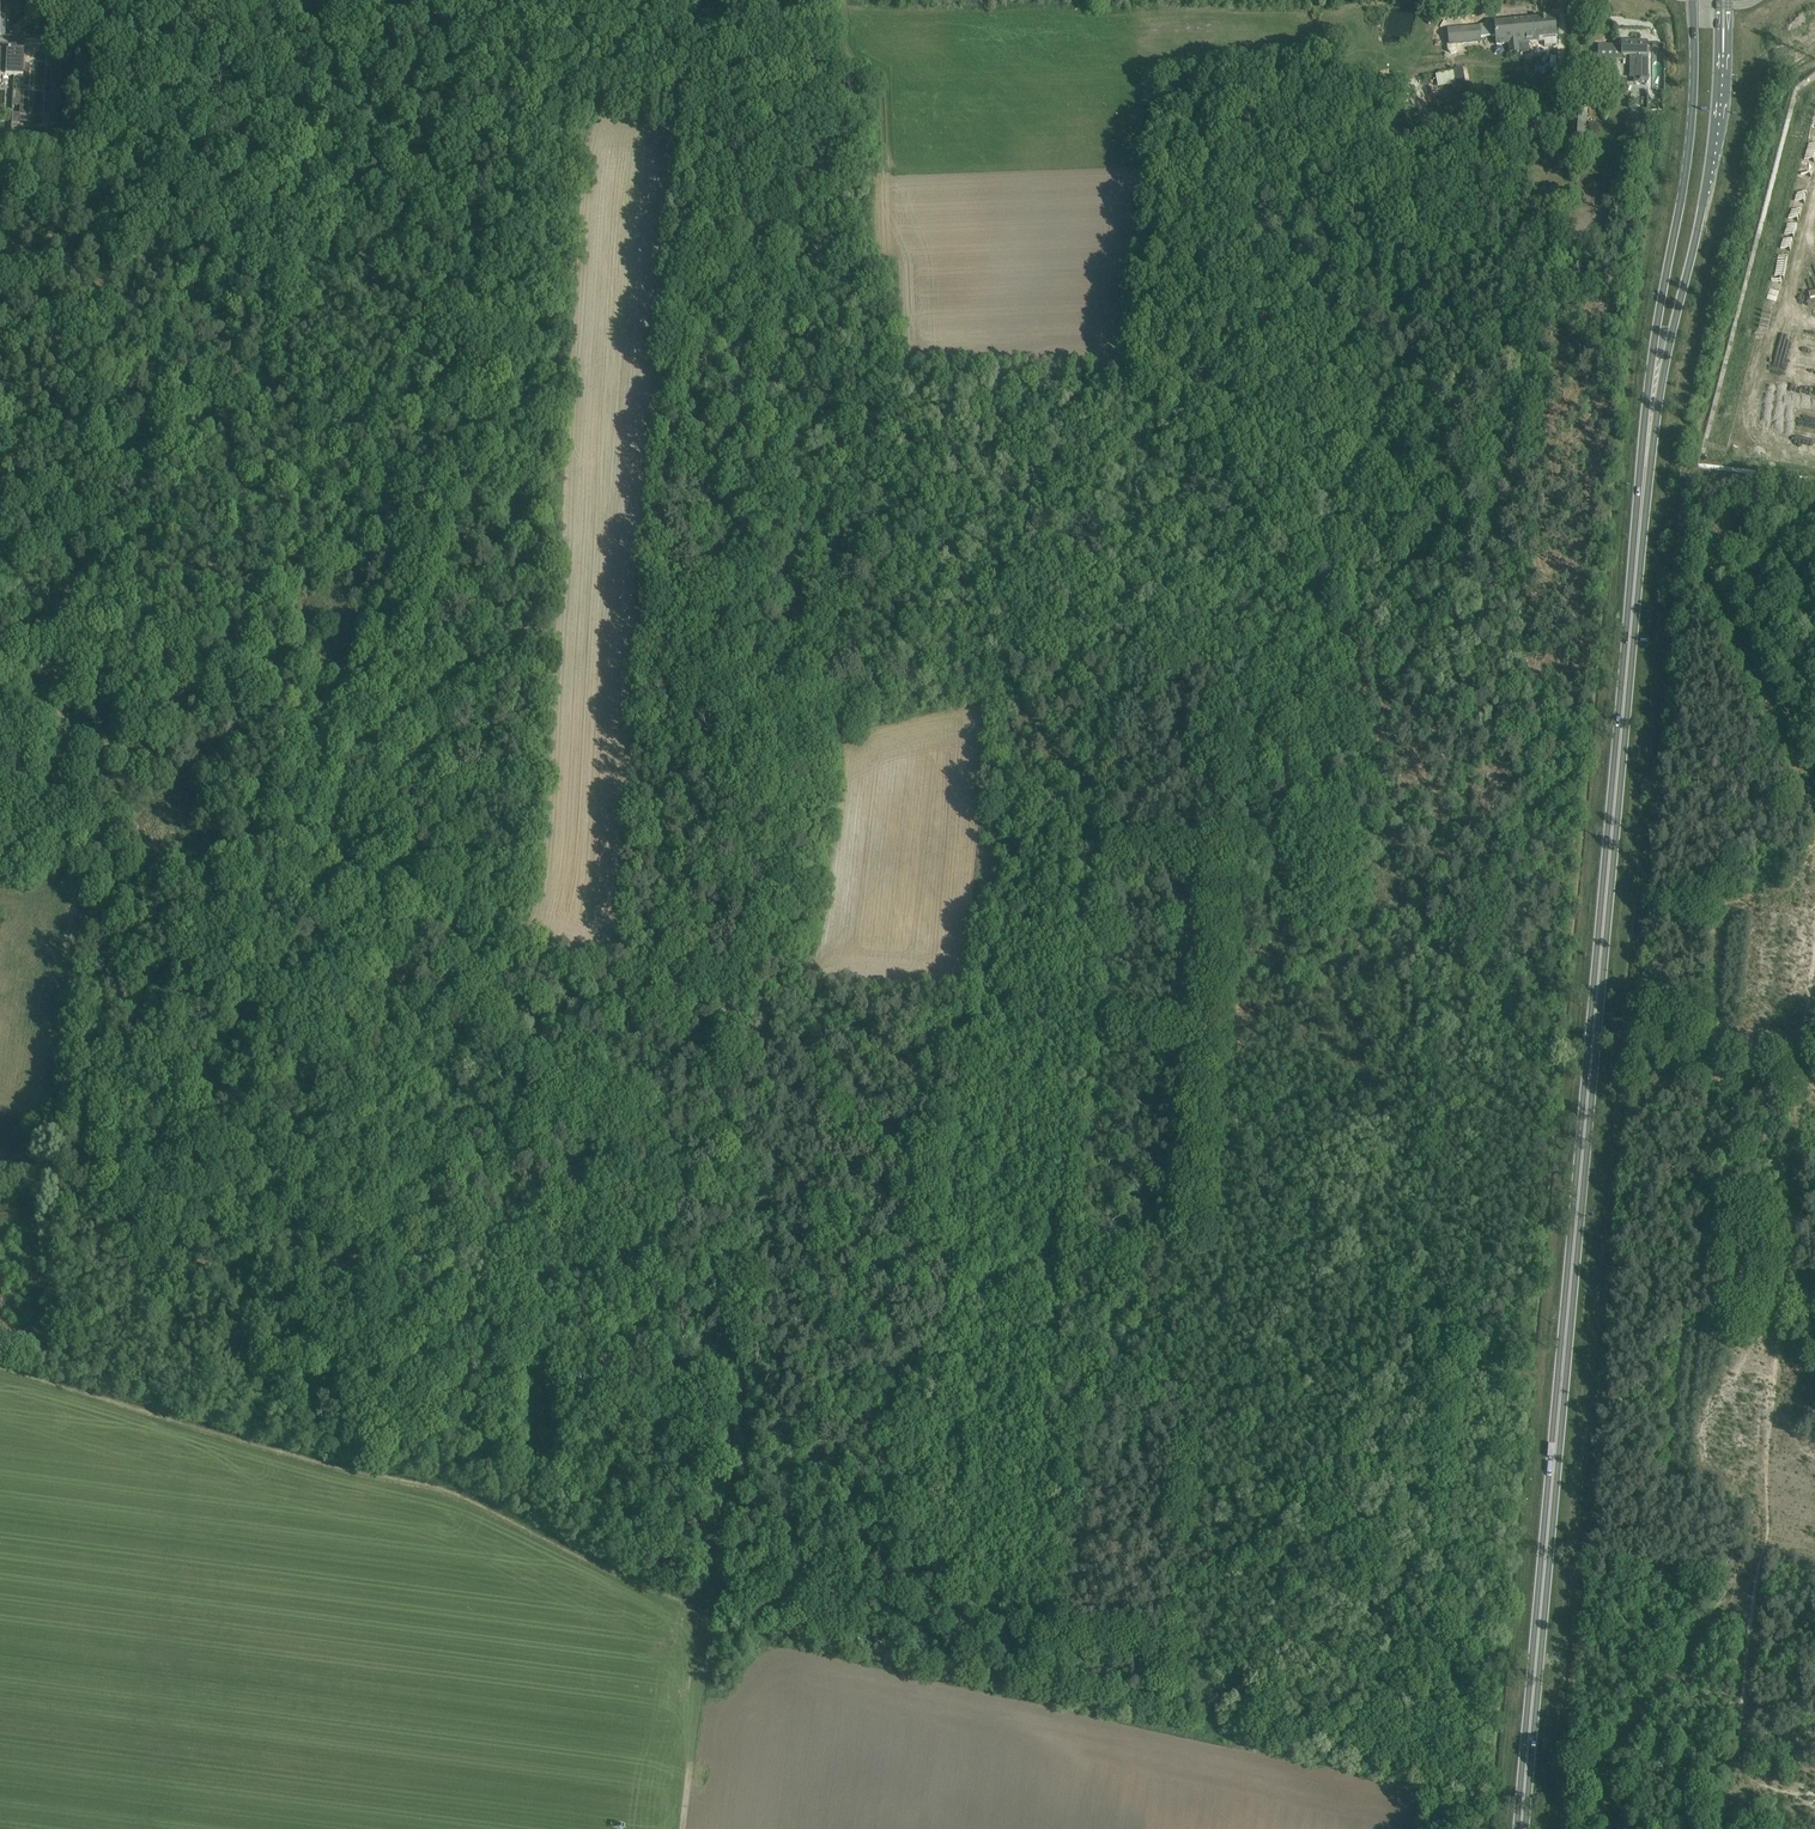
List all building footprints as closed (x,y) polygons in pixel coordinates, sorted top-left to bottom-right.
[(1449,45),(1447,45),(1448,50),(1448,52),(1449,53),(1450,53),(1455,53),(1456,52),(1457,50),(1457,49),(1457,44),(1481,42),(1481,36),(1496,35),(1497,45),(1509,43),(1510,53),(1519,52),(1518,43),(1536,41),(1535,38),(1545,37),(1545,46),(1557,45),(1556,36),(1557,36),(1555,16),(1495,22),(1495,25),(1448,29),(1449,45)] [(22,76),(24,45),(40,45),(40,38),(16,37),(15,50),(0,49),(0,75),(22,76)] [(1598,45),(1598,60),(1622,60),(1622,55),(1634,55),(1634,77),(1634,83),(1648,83),(1648,43),(1622,43),(1622,45),(1598,45)] [(1468,66),(1462,67),(1454,69),(1454,71),(1448,72),(1447,69),(1434,72),(1435,75),(1436,74),(1438,86),(1451,84),(1453,94),(1465,92),(1463,82),(1471,80),(1468,66)] [(1586,141),(1588,105),(1572,104),(1569,140),(1586,141)] [(56,112),(50,111),(49,117),(45,116),(44,123),(47,125),(55,125),(56,112)] [(1203,123),(1205,113),(1197,112),(1195,121),(1203,123)] [(19,123),(20,113),(12,113),(12,123),(19,123)] [(1642,116),(1626,115),(1626,128),(1642,128),(1642,116)] [(1606,216),(1604,225),(1611,227),(1614,218),(1606,216)]
